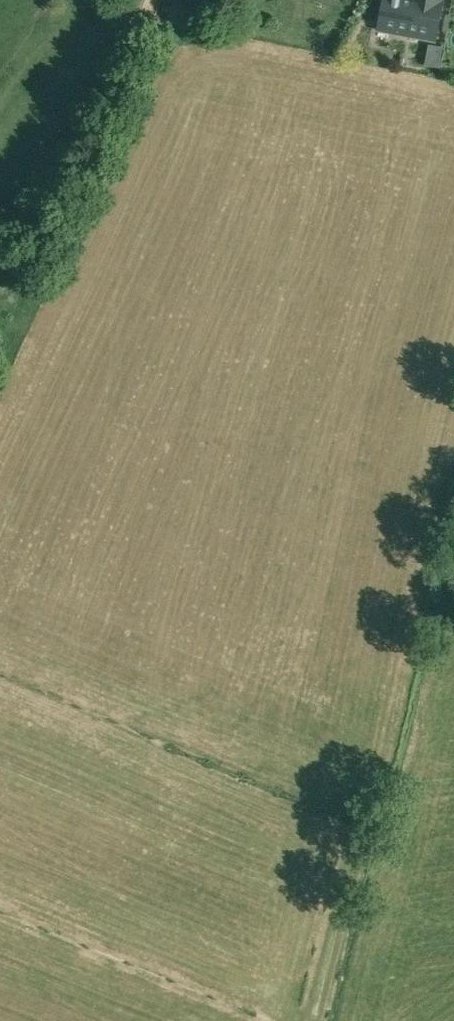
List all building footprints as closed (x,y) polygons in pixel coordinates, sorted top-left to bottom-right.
[(50,12),(58,0),(45,0),(41,6),(50,12)] [(378,30),(435,40),(442,1),(442,0),(384,0),(378,30)]
